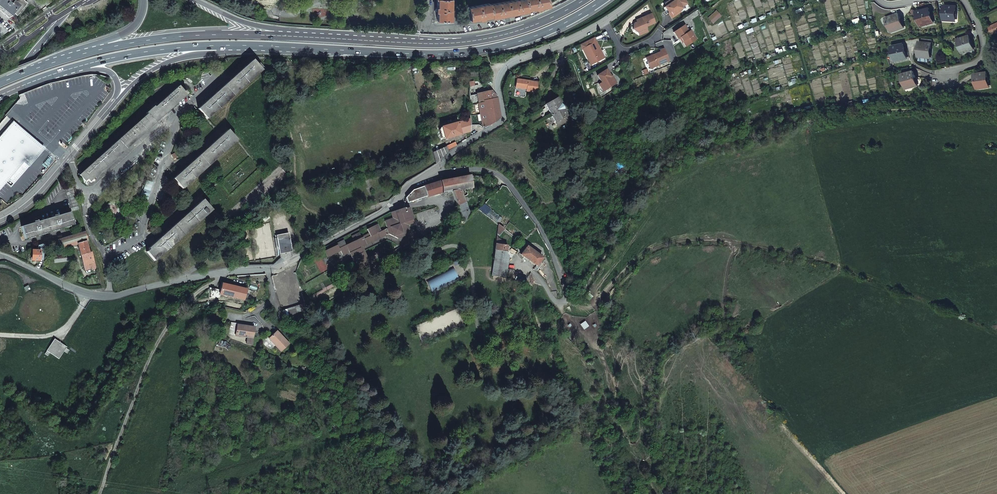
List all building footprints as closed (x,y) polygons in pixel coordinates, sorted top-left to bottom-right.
[(9,18),(13,13),(17,16),(27,4),(23,0),(0,0),(0,11),(9,18)] [(450,21),(450,0),(437,0),(437,8),(436,8),(436,10),(436,12),(437,12),(437,21),(450,21)] [(548,6),(547,0),(514,0),(489,5),(489,3),(467,7),(470,20),(478,19),(478,20),(481,20),(483,19),(483,18),(491,17),(491,18),(500,16),(518,13),(527,11),(526,10),(535,8),(535,9),(537,9),(539,9),(539,8),(548,6)] [(687,3),(685,0),(675,0),(671,2),(670,0),(665,3),(666,6),(664,7),(666,10),(668,9),(670,11),(668,13),(672,18),(681,12),(680,10),(677,7),(680,5),(681,7),(682,7),(687,3)] [(956,6),(944,6),(943,21),(954,21),(955,11),(956,11),(956,6)] [(929,8),(917,12),(918,17),(919,16),(922,26),(934,23),(929,8)] [(708,18),(713,22),(720,15),(715,11),(708,18)] [(647,27),(655,23),(651,14),(642,17),(643,19),(636,22),(634,23),(632,29),(638,32),(647,28),(647,27)] [(899,14),(886,19),(887,23),(889,22),(892,32),(904,28),(899,14)] [(996,31),(996,24),(988,27),(991,34),(996,31)] [(684,25),(673,32),(678,39),(679,38),(680,37),(686,46),(696,40),(689,31),(684,25)] [(969,36),(957,39),(959,44),(960,43),(963,53),(974,50),(969,36)] [(594,38),(579,45),(582,50),(583,49),(591,65),(603,59),(594,43),(596,42),(594,38)] [(604,58),(596,42),(594,43),(603,59),(604,58)] [(932,43),(920,42),(918,57),(929,58),(930,48),(931,48),(932,43)] [(903,44),(891,47),(892,51),(894,51),(896,61),(907,59),(903,44)] [(654,56),(646,59),(650,69),(669,61),(664,48),(660,50),(660,52),(653,55),(654,56)] [(198,109),(207,119),(261,71),(257,66),(252,60),(198,109)] [(606,69),(597,75),(602,82),(601,83),(603,87),(605,89),(606,90),(615,84),(615,83),(611,76),(606,69)] [(914,71),(901,74),(902,79),(904,79),(907,89),(917,86),(914,71)] [(987,72),(975,74),(977,89),(987,87),(986,77),(988,77),(987,72)] [(537,82),(516,79),(515,88),(524,89),(525,87),(526,88),(526,89),(526,91),(536,92),(537,82)] [(87,179),(89,182),(186,95),(178,87),(79,175),(84,181),(87,179)] [(486,92),(487,100),(496,98),(491,91),(486,92)] [(483,127),(485,128),(497,121),(500,120),(496,98),(487,100),(484,100),(484,103),(478,104),(483,127)] [(556,98),(545,105),(557,127),(568,120),(556,98)] [(457,123),(460,135),(470,132),(470,119),(457,123)] [(6,182),(12,187),(41,153),(40,145),(13,122),(0,137),(0,189),(6,182)] [(441,138),(443,139),(460,135),(457,123),(439,128),(438,130),(441,138)] [(173,179),(182,189),(236,140),(227,130),(186,168),(173,179)] [(432,153),(436,164),(448,151),(457,145),(455,143),(432,153)] [(54,161),(50,157),(44,164),(48,167),(54,161)] [(470,176),(440,181),(442,192),(442,193),(445,193),(446,192),(451,191),(460,190),(472,188),(470,176)] [(427,196),(427,197),(442,192),(440,181),(424,186),(427,196)] [(412,190),(405,198),(407,203),(427,196),(424,186),(412,190)] [(65,189),(72,212),(79,210),(73,187),(65,189)] [(460,190),(451,191),(452,193),(456,204),(457,206),(465,203),(460,190)] [(147,252),(154,261),(211,210),(202,200),(153,244),(148,248),(149,250),(147,252)] [(465,203),(457,206),(464,223),(471,216),(465,203)] [(389,234),(398,239),(411,234),(407,225),(414,223),(409,207),(404,209),(404,208),(391,213),(393,218),(384,221),(387,228),(389,234)] [(21,227),(25,239),(73,225),(70,212),(21,227)] [(324,251),(327,257),(340,251),(343,256),(349,253),(361,247),(371,243),(368,238),(380,232),(377,224),(367,229),(369,234),(361,238),(359,233),(351,237),(353,241),(345,245),(343,240),(336,244),(336,245),(324,251)] [(368,238),(371,243),(389,234),(387,228),(380,232),(368,238)] [(58,240),(61,249),(77,244),(86,242),(88,241),(85,231),(58,240)] [(276,236),(279,254),(287,252),(292,251),(288,233),(276,236)] [(85,271),(96,267),(91,252),(89,252),(86,242),(77,244),(85,271)] [(495,244),(492,276),(502,278),(505,279),(508,257),(506,254),(507,245),(495,244)] [(32,261),(40,261),(40,258),(40,245),(38,246),(38,250),(33,250),(32,261)] [(542,258),(526,246),(520,255),(536,266),(542,258)] [(349,253),(356,267),(367,263),(366,263),(370,261),(370,262),(377,259),(386,255),(383,249),(374,253),(375,255),(367,259),(361,247),(349,253)] [(295,273),(288,273),(298,305),(304,304),(301,290),(300,287),(295,273)] [(278,274),(271,277),(276,293),(281,311),(286,309),(288,309),(278,274)] [(247,289),(222,284),(221,291),(220,294),(244,300),(247,289)] [(221,291),(209,288),(209,298),(219,298),(220,294),(221,291)] [(288,309),(286,309),(288,316),(306,310),(304,304),(298,305),(288,309)] [(308,318),(290,323),(292,330),(310,324),(308,318)] [(585,321),(580,324),(584,330),(589,326),(585,321)] [(235,336),(253,338),(254,327),(244,326),(244,327),(237,326),(235,336)] [(276,331),(270,338),(275,343),(274,344),(281,351),(289,344),(276,331)] [(65,347),(54,340),(48,350),(58,357),(65,347)]
